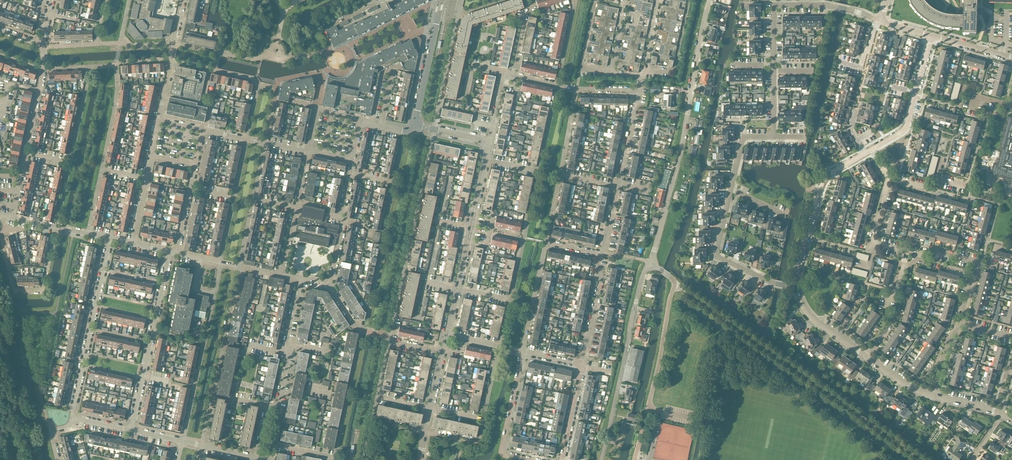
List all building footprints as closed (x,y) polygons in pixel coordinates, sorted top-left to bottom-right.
[(135,1),(138,2),(137,5),(134,4),(131,18),(134,19),(133,23),(130,22),(128,32),(134,39),(144,39),(144,35),(148,35),(148,38),(163,38),(162,35),(169,34),(172,20),(164,18),(164,20),(152,18),(156,1),(151,0),(152,0),(135,0),(135,1)] [(325,31),(333,46),(334,48),(430,0),(388,0),(325,31)] [(511,0),(511,1),(506,2),(509,13),(524,9),(521,0),(511,0)] [(637,0),(636,0),(631,0),(630,4),(632,5),(633,4),(636,5),(635,12),(639,13),(642,1),(637,0)] [(673,8),(678,9),(680,1),(683,2),(684,3),(686,3),(686,0),(675,0),(673,8)] [(977,7),(977,0),(960,0),(960,7),(963,7),(963,12),(966,12),(965,17),(963,17),(953,16),(951,16),(949,16),(947,16),(945,15),(943,15),(941,14),(937,13),(935,12),(934,11),(932,10),(930,9),(929,7),(928,6),(926,5),(925,3),(923,1),(923,0),(909,0),(910,2),(911,4),(912,6),(913,8),(915,10),(916,11),(918,13),(919,15),(921,16),(923,18),(925,19),(927,20),(929,22),(931,23),(933,24),(935,25),(938,26),(940,26),(942,27),(945,28),(947,28),(949,28),(952,28),(960,29),(960,27),(963,27),(963,33),(976,34),(977,7)] [(190,1),(188,11),(197,13),(200,3),(190,1)] [(644,14),(646,7),(649,7),(650,8),(652,9),(653,4),(650,3),(647,2),(642,1),(639,13),(644,14)] [(761,11),(761,5),(756,5),(756,1),(750,1),(750,5),(747,5),(747,11),(750,11),(761,11)] [(500,4),(497,5),(491,7),(495,18),(509,13),(506,2),(500,4)] [(608,6),(607,6),(597,4),(595,16),(597,17),(597,13),(601,14),(601,17),(605,18),(608,6)] [(724,14),(726,9),(727,9),(729,10),(729,7),(727,7),(727,6),(720,5),(719,8),(715,7),(714,12),(716,12),(716,13),(716,14),(717,15),(718,16),(721,17),(722,14),(724,14)] [(619,9),(608,6),(605,18),(610,20),(612,12),(615,13),(616,14),(618,14),(619,9)] [(668,7),(663,6),(661,11),(663,11),(664,11),(668,11),(666,19),(671,20),(673,8),(668,7)] [(483,10),(477,12),(480,22),(495,18),(491,7),(486,9),(486,8),(482,9),(483,10)] [(684,10),(678,9),(673,8),(671,20),(676,21),(677,13),(680,14),(681,15),(683,15),(684,10)] [(188,11),(186,21),(195,23),(197,13),(188,11)] [(639,13),(635,12),(630,11),(629,11),(627,16),(629,17),(630,16),(634,17),(632,24),(637,25),(639,13)] [(761,17),(761,11),(750,11),(750,20),(756,20),(756,17),(761,17)] [(480,22),(477,12),(471,13),(468,14),(462,16),(462,17),(472,25),(480,22)] [(10,13),(9,15),(6,23),(11,25),(14,17),(15,14),(10,13)] [(648,15),(644,14),(639,13),(637,25),(642,26),(643,19),(647,19),(647,20),(649,21),(650,16),(648,15)] [(20,16),(19,19),(16,27),(21,28),(24,21),(25,18),(20,16)] [(601,17),(597,17),(595,16),(594,21),(595,22),(596,21),(600,22),(598,29),(603,30),(605,18),(601,17)] [(468,41),(472,25),(462,17),(462,19),(461,22),(461,23),(459,29),(458,29),(457,33),(458,33),(457,39),(468,41)] [(800,27),(800,17),(797,17),(789,17),(789,27),(800,27)] [(811,27),(811,17),(803,17),(800,17),(800,27),(811,27)] [(823,27),(823,22),(822,22),(822,17),(811,17),(811,27),(823,27)] [(614,20),(610,20),(605,18),(603,30),(608,32),(609,24),(613,25),(613,26),(615,26),(616,21),(614,20)] [(671,20),(666,19),(662,18),(660,18),(659,23),(661,23),(662,23),(665,23),(663,31),(668,32),(671,20)] [(30,21),(29,23),(29,22),(26,30),(32,32),(35,22),(35,21),(31,20),(30,21)] [(680,22),(676,21),(671,20),(668,32),(673,33),(675,25),(678,26),(679,27),(680,27),(682,22),(680,22)] [(761,29),(761,23),(756,23),(756,20),(750,20),(750,29),(761,29)] [(194,30),(195,23),(186,21),(181,43),(184,43),(186,34),(187,29),(194,30)] [(637,25),(632,24),(628,23),(626,23),(625,28),(627,29),(628,28),(631,29),(629,36),(634,37),(637,25)] [(647,33),(648,27),(644,27),(642,26),(637,25),(634,37),(639,38),(639,37),(641,31),(644,31),(645,32),(647,33)] [(856,25),(855,28),(855,30),(865,32),(869,33),(870,32),(865,30),(865,27),(856,25)] [(603,30),(598,29),(594,29),(592,28),(591,33),(593,34),(594,33),(597,34),(596,41),(600,42),(603,30)] [(716,37),(717,32),(715,32),(716,29),(710,28),(710,31),(709,31),(708,35),(716,37)] [(761,35),(761,29),(750,29),(750,38),(756,38),(756,35),(761,35)] [(608,32),(603,30),(600,42),(605,44),(607,36),(610,37),(611,38),(613,38),(614,33),(612,32),(608,32)] [(668,32),(663,31),(659,30),(657,30),(656,35),(658,35),(659,35),(662,35),(661,43),(666,44),(668,32)] [(673,33),(668,32),(666,44),(670,45),(672,37),(675,38),(676,39),(678,39),(679,34),(677,34),(673,33)] [(197,36),(186,34),(184,43),(195,46),(197,36)] [(862,40),(863,37),(854,34),(852,39),(863,42),(867,43),(867,41),(862,40)] [(634,37),(629,36),(625,35),(623,35),(622,40),(624,41),(625,40),(629,41),(627,48),(632,49),(634,37)] [(714,45),(716,37),(708,35),(708,39),(707,41),(710,42),(710,44),(714,45)] [(207,38),(197,36),(195,46),(204,48),(207,38)] [(375,95),(380,72),(399,62),(403,70),(414,72),(421,42),(421,40),(421,39),(420,39),(420,38),(419,38),(419,37),(418,37),(417,37),(416,38),(401,45),(400,43),(365,60),(356,65),(356,66),(356,67),(355,68),(355,69),(354,70),(354,71),(353,72),(352,73),(351,74),(350,75),(349,76),(348,77),(346,78),(345,79),(343,79),(342,79),(340,80),(339,80),(337,80),(336,80),(335,80),(334,79),(333,79),(332,79),(330,78),(329,78),(328,77),(327,84),(322,106),(333,109),(355,113),(370,117),(375,95)] [(644,45),(645,39),(639,38),(634,37),(632,49),(637,50),(638,43),(641,43),(642,44),(644,45)] [(217,41),(207,38),(204,48),(215,50),(217,41)] [(761,47),(761,41),(756,41),(756,38),(750,38),(750,47),(761,47)] [(457,39),(456,44),(455,44),(454,47),(455,48),(454,53),(465,56),(468,41),(457,39)] [(600,42),(596,41),(591,41),(590,40),(588,45),(590,46),(591,45),(595,46),(593,53),(598,55),(600,42)] [(609,44),(605,44),(600,42),(598,55),(603,56),(604,48),(607,49),(608,50),(610,50),(611,45),(609,44)] [(666,44),(661,43),(655,42),(654,47),(656,47),(657,47),(660,47),(659,53),(658,55),(663,56),(666,44)] [(675,46),(670,45),(666,44),(663,56),(668,57),(670,49),(673,50),(673,51),(675,51),(676,46),(675,46)] [(710,58),(712,50),(710,50),(710,49),(715,50),(716,46),(711,45),(710,49),(706,48),(704,56),(710,58)] [(632,49),(627,48),(623,47),(621,47),(620,52),(622,53),(623,52),(626,53),(624,60),(629,61),(632,49)] [(761,54),(761,47),(750,47),(750,57),(756,57),(756,53),(761,54)] [(850,49),(848,56),(854,58),(855,55),(858,56),(859,51),(850,48),(850,49)] [(637,50),(632,49),(629,61),(634,62),(636,55),(639,55),(639,56),(641,57),(643,51),(641,51),(637,50)] [(598,55),(593,53),(589,53),(587,52),(585,62),(590,63),(591,61),(590,60),(590,58),(597,59),(598,55)] [(454,53),(453,59),(452,59),(451,62),(452,62),(451,68),(462,70),(465,56),(454,53)] [(662,61),(663,56),(658,55),(652,54),(650,63),(655,64),(656,63),(655,62),(656,59),(662,61)] [(603,56),(598,55),(597,59),(603,61),(603,63),(602,64),(601,66),(607,67),(609,57),(607,56),(603,56)] [(672,58),(668,57),(663,56),(662,61),(668,62),(668,64),(667,65),(667,67),(672,68),(674,58),(672,58)] [(629,61),(624,60),(620,59),(618,59),(616,69),(623,70),(624,68),(622,68),(621,67),(622,65),(628,66),(629,61)] [(638,63),(634,62),(629,61),(628,66),(635,67),(634,70),(633,70),(633,72),(638,73),(640,63),(638,63)] [(9,63),(6,62),(3,69),(9,71),(12,62),(9,62),(9,63)] [(19,66),(16,65),(14,73),(19,75),(22,66),(19,65),(19,66)] [(203,86),(205,76),(207,77),(207,74),(206,73),(205,73),(205,72),(204,72),(204,71),(203,71),(202,72),(200,72),(200,71),(199,70),(198,70),(197,70),(197,71),(195,70),(194,69),(193,69),(192,70),(190,69),(189,68),(188,68),(187,69),(186,68),(185,68),(185,67),(184,67),(183,67),(182,68),(181,67),(180,67),(180,66),(179,66),(178,66),(177,67),(176,66),(176,67),(176,68),(175,68),(175,69),(175,70),(175,71),(170,95),(200,101),(203,89),(204,88),(204,87),(203,86)] [(451,68),(450,74),(448,73),(448,77),(449,77),(448,83),(459,85),(462,70),(451,68)] [(29,70),(27,69),(24,77),(29,78),(32,69),(30,69),(29,70)] [(34,70),(32,69),(29,78),(34,80),(37,72),(34,71),(34,70)] [(710,75),(711,72),(702,70),(701,77),(708,78),(708,75),(710,75)] [(52,73),(49,73),(49,77),(48,77),(46,84),(55,84),(54,72),(52,72),(52,73)] [(493,76),(486,75),(485,80),(494,82),(496,73),(494,73),(493,76)] [(701,77),(699,83),(705,85),(704,86),(712,87),(713,84),(714,79),(708,78),(701,77)] [(313,101),(317,82),(317,81),(317,80),(316,79),(315,78),(314,78),(313,78),(282,84),(279,101),(288,103),(289,98),(310,102),(310,100),(313,101)] [(841,80),(841,81),(843,81),(842,85),(845,85),(854,88),(855,83),(841,80)] [(446,92),(445,94),(445,98),(456,100),(459,85),(448,83),(447,88),(445,88),(445,92),(446,92)] [(842,85),(840,89),(843,90),(853,93),(854,93),(858,94),(858,92),(854,91),(853,91),(854,88),(845,85),(842,85)] [(852,97),(842,95),(839,94),(838,99),(841,99),(855,103),(856,102),(851,100),(852,97)] [(673,108),(673,95),(668,95),(667,101),(665,101),(665,106),(662,105),(662,108),(665,108),(665,109),(667,110),(667,109),(669,109),(670,108),(673,108)] [(197,103),(170,97),(166,115),(182,118),(204,123),(207,108),(197,106),(197,103)] [(55,107),(56,102),(54,101),(43,99),(42,102),(45,102),(44,105),(55,107)] [(838,99),(837,103),(840,104),(846,106),(847,106),(849,107),(850,104),(851,104),(855,105),(855,103),(851,102),(850,102),(841,99),(838,99)] [(730,116),(730,106),(730,103),(721,103),(721,111),(724,111),(724,116),(730,116)] [(846,106),(840,104),(837,103),(835,108),(846,111),(850,112),(850,110),(845,109),(846,106)] [(873,116),(875,112),(860,108),(860,109),(865,111),(864,114),(873,116)] [(843,118),(844,115),(834,113),(833,117),(847,121),(848,120),(843,118)] [(996,164),(994,163),(993,164),(994,164),(991,174),(998,176),(998,177),(1005,179),(1004,180),(1011,182),(1011,183),(1011,184),(1011,117),(1008,116),(1007,123),(1005,123),(1002,137),(1003,137),(999,151),(1001,152),(999,159),(997,159),(996,164)] [(871,126),(872,121),(858,117),(857,119),(862,120),(862,123),(871,126)] [(734,135),(734,129),(730,129),(730,126),(723,126),(723,135),(734,135)] [(833,135),(830,137),(833,143),(836,141),(836,142),(844,137),(849,135),(848,133),(845,135),(844,136),(842,133),(839,135),(837,132),(832,134),(833,135)] [(734,141),(734,135),(723,135),(723,141),(719,141),(719,144),(725,144),(725,141),(734,141)] [(838,146),(847,141),(845,139),(850,136),(849,135),(844,137),(836,142),(838,146)] [(217,141),(208,140),(207,145),(216,147),(215,148),(218,149),(218,146),(216,146),(217,141)] [(841,150),(849,146),(854,143),(853,142),(848,144),(847,141),(838,146),(841,150)] [(852,150),(850,147),(855,145),(854,143),(849,146),(841,150),(843,155),(852,150)] [(730,153),(730,147),(725,147),(725,144),(719,144),(719,153),(717,153),(730,153)] [(696,155),(698,146),(691,145),(689,154),(696,155)] [(752,162),(756,148),(755,148),(755,149),(752,148),(752,150),(746,148),(743,162),(744,161),(748,162),(749,160),(750,161),(750,160),(752,161),(752,162)] [(762,162),(765,148),(764,149),(761,148),(761,150),(756,148),(752,162),(753,162),(753,161),(758,162),(758,160),(759,161),(759,160),(762,161),(762,162)] [(771,162),(774,148),(774,149),(770,148),(770,150),(765,148),(762,162),(762,161),(767,162),(767,160),(768,161),(768,160),(771,161),(771,162)] [(780,162),(784,148),(783,148),(783,149),(780,148),(780,150),(774,148),(771,162),(772,161),(776,162),(777,160),(778,161),(778,160),(780,161),(780,162)] [(790,162),(793,148),(792,149),(789,148),(789,150),(784,148),(780,162),(781,162),(781,161),(786,162),(786,160),(787,161),(787,160),(790,161),(790,162)] [(799,162),(802,149),(798,148),(798,150),(793,148),(790,162),(790,161),(795,162),(795,160),(796,161),(797,160),(799,161),(799,162)] [(504,151),(495,149),(493,158),(495,159),(496,155),(503,156),(504,151)] [(215,152),(206,150),(205,156),(213,158),(213,159),(216,159),(216,157),(214,156),(215,152)] [(730,159),(730,153),(717,153),(717,163),(725,163),(725,159),(730,159)] [(538,158),(529,156),(528,161),(535,163),(534,167),(536,167),(538,158)] [(212,163),(204,161),(202,166),(211,168),(211,169),(213,170),(214,168),(211,167),(212,163)] [(347,167),(348,164),(347,164),(344,163),(344,162),(342,162),(340,172),(345,173),(345,170),(347,171),(347,167)] [(367,164),(359,162),(358,164),(357,168),(357,172),(360,173),(361,169),(365,170),(367,164)] [(871,167),(868,163),(861,167),(863,172),(871,167)] [(493,165),(491,174),(500,176),(501,171),(494,169),(495,166),(493,165)] [(874,172),(871,167),(863,172),(866,176),(874,172)] [(393,169),(385,168),(384,174),(388,175),(387,178),(391,179),(391,175),(392,175),(393,171),(392,171),(393,169)] [(664,169),(657,189),(659,189),(665,191),(670,171),(665,170),(664,169)] [(210,173),(201,172),(200,177),(209,179),(209,180),(211,180),(212,178),(209,178),(210,173)] [(876,177),(874,172),(866,176),(869,181),(876,177)] [(531,177),(524,176),(523,181),(532,183),(534,174),(532,173),(531,177)] [(723,183),(723,177),(719,177),(719,174),(712,174),(712,183),(723,183)] [(879,182),(876,177),(869,181),(872,186),(879,182)] [(362,184),(358,183),(359,179),(355,178),(354,184),(353,184),(353,188),(361,190),(362,184)] [(723,189),(723,183),(712,183),(712,189),(708,189),(708,192),(714,192),(714,189),(723,189)] [(385,189),(381,188),(379,194),(387,195),(387,194),(388,194),(389,190),(388,189),(389,186),(386,185),(385,189)] [(267,188),(259,186),(259,188),(258,188),(258,192),(257,196),(261,197),(262,193),(266,194),(267,188)] [(665,191),(659,189),(657,189),(656,193),(655,197),(663,199),(665,191)] [(313,192),(305,190),(304,194),(305,194),(304,196),(305,196),(304,200),(314,202),(315,198),(312,198),(313,192)] [(293,194),(286,192),(284,198),(283,198),(282,201),(290,203),(291,199),(293,200),(294,196),(293,196),(293,194)] [(719,201),(719,195),(714,195),(714,192),(708,192),(708,201),(719,201)] [(426,195),(424,201),(423,200),(422,204),(424,204),(422,210),(434,212),(437,197),(426,195)] [(205,199),(196,197),(195,202),(203,204),(203,205),(206,206),(206,204),(204,203),(205,199)] [(661,208),(663,199),(655,197),(653,205),(655,206),(661,208)] [(706,207),(704,207),(704,210),(710,210),(710,207),(719,207),(719,201),(708,201),(706,201),(706,207)] [(338,203),(331,202),(329,208),(334,209),(333,213),(336,213),(337,209),(338,210),(339,205),(338,205),(338,203)] [(733,206),(731,212),(731,213),(734,213),(734,216),(739,217),(740,217),(743,204),(737,202),(736,207),(733,206)] [(263,209),(259,208),(259,204),(256,203),(255,207),(254,207),(254,211),(254,213),(262,215),(263,209)] [(747,214),(749,205),(743,204),(740,217),(745,218),(745,220),(748,221),(750,214),(747,214)] [(301,217),(299,217),(295,233),(294,233),(293,237),(296,238),(296,237),(300,238),(299,242),(328,248),(329,244),(332,244),(332,245),(334,246),(336,237),(334,236),(334,234),(337,235),(339,226),(328,224),(326,223),(327,218),(323,217),(325,210),(303,205),(301,217)] [(202,210),(193,208),(192,213),(201,215),(201,216),(203,216),(204,214),(201,214),(202,210)] [(284,213),(280,212),(278,218),(286,220),(287,218),(288,214),(288,210),(285,209),(284,213)] [(434,212),(422,210),(421,215),(420,215),(419,218),(420,219),(419,224),(430,227),(434,212)] [(715,219),(715,213),(710,213),(710,210),(704,210),(704,219),(715,219)] [(463,213),(454,211),(453,216),(460,218),(459,222),(461,222),(463,213)] [(748,221),(748,223),(756,225),(757,225),(760,212),(754,211),(752,215),(750,214),(748,221)] [(764,222),(766,213),(760,212),(757,225),(762,227),(762,228),(765,229),(766,223),(764,222)] [(200,220),(191,218),(190,224),(199,226),(199,227),(201,227),(202,225),(199,224),(200,220)] [(715,226),(715,219),(704,219),(704,225),(700,225),(700,228),(706,228),(706,226),(715,226)] [(773,233),(776,220),(770,219),(769,223),(766,223),(765,229),(774,231),(773,233)] [(782,235),(784,227),(781,226),(782,222),(776,220),(773,233),(782,235)] [(419,224),(418,230),(417,230),(416,233),(417,233),(416,239),(427,242),(430,227),(419,224)] [(456,232),(450,231),(448,236),(458,238),(460,229),(457,228),(456,232)] [(711,238),(711,231),(706,231),(706,228),(700,228),(700,238),(711,238)] [(198,231),(189,229),(188,234),(197,236),(196,237),(199,238),(199,236),(197,235),(198,231)] [(173,242),(174,237),(174,235),(176,235),(176,232),(170,230),(169,233),(167,243),(170,243),(170,242),(173,243),(173,242)] [(11,236),(5,238),(7,243),(16,241),(18,240),(17,238),(17,237),(17,233),(11,235),(11,236)] [(43,234),(43,236),(41,235),(39,241),(49,243),(50,237),(47,236),(47,235),(43,234)] [(711,244),(711,238),(700,238),(700,243),(695,243),(695,247),(702,247),(702,244),(711,244)] [(195,241),(187,239),(186,245),(194,247),(194,248),(197,248),(197,246),(195,246),(195,241)] [(740,253),(741,246),(738,245),(739,243),(732,241),(731,244),(729,244),(728,249),(730,249),(729,252),(730,252),(730,253),(735,254),(736,254),(737,252),(740,253)] [(373,244),(371,253),(378,255),(380,245),(378,245),(373,244)] [(97,252),(98,248),(89,246),(88,251),(88,252),(99,254),(100,252),(98,252),(97,252)] [(706,256),(706,250),(702,250),(702,247),(695,247),(695,256),(693,256),(706,256)] [(756,261),(758,254),(755,253),(755,251),(749,249),(748,252),(746,252),(745,257),(747,257),(746,260),(747,260),(747,261),(752,262),(753,262),(753,260),(756,261)] [(378,255),(371,253),(369,262),(376,264),(378,255)] [(771,265),(772,260),(770,259),(770,257),(764,255),(763,257),(760,256),(758,263),(761,264),(761,266),(762,266),(767,268),(767,267),(768,267),(769,264),(771,265)] [(44,264),(45,258),(36,256),(35,262),(34,262),(34,264),(39,266),(40,263),(44,264)] [(706,262),(706,256),(693,256),(693,265),(702,265),(702,262),(706,262)] [(20,257),(10,259),(12,264),(15,264),(15,266),(22,265),(20,257)] [(376,264),(369,262),(367,272),(374,273),(376,264)] [(718,273),(720,270),(719,270),(719,269),(715,266),(714,267),(714,266),(713,268),(710,266),(706,272),(709,274),(707,275),(713,279),(715,277),(717,278),(720,274),(718,273)] [(186,269),(177,267),(169,303),(177,304),(171,332),(178,333),(180,334),(180,335),(183,336),(184,331),(189,331),(192,316),(205,318),(207,307),(208,307),(209,307),(209,306),(210,306),(210,305),(210,304),(210,303),(209,302),(208,302),(209,297),(199,294),(199,296),(195,296),(195,295),(191,294),(191,295),(189,294),(193,275),(189,274),(190,269),(186,268),(186,269)] [(374,273),(367,272),(365,281),(372,283),(374,273)] [(409,272),(408,278),(406,278),(406,281),(407,281),(406,287),(417,289),(420,274),(409,272)] [(452,274),(443,272),(442,277),(449,278),(448,282),(450,283),(452,274)] [(248,277),(246,277),(245,282),(254,284),(255,279),(252,278),(253,274),(249,273),(248,277)] [(733,280),(735,278),(734,277),(735,277),(730,274),(729,274),(728,275),(725,274),(721,279),(724,281),(723,283),(729,287),(730,284),(732,286),(735,282),(733,280)] [(23,277),(17,277),(15,277),(15,282),(17,282),(17,286),(23,286),(23,277)] [(469,277),(467,286),(469,287),(470,283),(477,284),(478,279),(469,277)] [(372,283),(365,281),(363,291),(369,292),(372,283)] [(653,295),(656,283),(647,281),(645,293),(653,295)] [(749,288),(751,285),(750,285),(750,284),(746,281),(745,282),(745,281),(744,283),(741,281),(737,287),(739,289),(738,290),(744,294),(746,292),(748,293),(751,289),(749,288)] [(347,285),(337,282),(337,284),(339,284),(338,287),(340,290),(341,290),(347,286),(347,285)] [(510,286),(501,284),(500,289),(507,291),(506,295),(508,295),(510,286)] [(293,286),(287,285),(285,285),(285,289),(286,289),(286,293),(285,293),(291,294),(293,286)] [(347,286),(341,290),(340,290),(339,291),(342,296),(350,290),(347,286)] [(406,287),(405,293),(403,292),(403,296),(404,296),(403,302),(414,304),(417,289),(406,287)] [(321,298),(323,291),(313,289),(307,293),(306,297),(314,299),(314,298),(316,297),(320,298),(321,298)] [(764,295),(766,293),(765,292),(766,292),(761,289),(760,289),(759,290),(756,289),(752,294),(755,296),(754,298),(760,302),(761,299),(763,301),(766,297),(764,295)] [(350,290),(342,296),(345,300),(353,295),(350,290)] [(327,292),(323,291),(321,298),(322,298),(326,304),(332,300),(327,292)] [(445,295),(438,293),(437,298),(446,300),(448,291),(446,291),(445,295)] [(353,295),(345,300),(347,304),(356,299),(353,295)] [(465,295),(463,304),(472,306),(473,300),(466,299),(467,295),(465,295)] [(356,299),(347,304),(350,309),(359,303),(356,299)] [(332,300),(326,304),(324,305),(327,310),(335,304),(332,300)] [(403,302),(401,307),(400,307),(399,310),(401,311),(399,317),(411,319),(414,304),(403,302)] [(850,308),(843,302),(839,307),(847,312),(850,308)] [(359,303),(350,309),(353,313),(361,307),(359,303)] [(503,307),(496,305),(495,310),(504,312),(506,303),(504,303),(503,307)] [(85,305),(76,304),(75,309),(87,312),(87,310),(86,310),(85,310),(84,310),(85,305)] [(335,304),(327,310),(330,314),(338,308),(335,304)] [(361,307),(353,313),(356,317),(364,312),(361,307)] [(847,312),(839,307),(836,312),(843,317),(847,312)] [(338,308),(330,314),(332,318),(341,313),(338,308)] [(880,315),(872,310),(869,315),(877,320),(880,315)] [(364,312),(356,317),(357,319),(359,317),(360,320),(364,320),(365,318),(366,312),(364,312)] [(644,325),(646,318),(648,318),(649,314),(639,312),(639,315),(638,317),(637,324),(644,325)] [(766,312),(761,320),(758,324),(759,324),(766,322),(768,314),(766,312)] [(843,317),(836,312),(832,318),(834,319),(835,317),(840,321),(843,317)] [(341,313),(332,318),(335,322),(344,317),(341,313)] [(877,320),(869,315),(866,319),(873,324),(877,320)] [(344,317),(335,322),(338,327),(346,321),(344,317)] [(795,325),(795,324),(797,323),(797,322),(797,321),(797,320),(796,320),(795,319),(793,320),(791,319),(789,320),(786,318),(782,325),(784,326),(784,327),(783,329),(784,330),(785,330),(786,331),(788,330),(790,331),(792,330),(792,329),(792,328),(794,327),(794,326),(795,325)] [(873,324),(866,319),(863,324),(870,329),(873,324)] [(346,321),(338,327),(341,331),(349,326),(346,321)] [(803,333),(801,331),(800,330),(801,329),(801,328),(803,328),(803,327),(803,326),(803,324),(801,324),(801,323),(799,325),(799,324),(797,324),(797,323),(795,324),(795,325),(794,326),(794,327),(792,328),(792,329),(792,330),(790,331),(790,332),(789,333),(790,334),(791,334),(791,335),(794,334),(794,335),(795,335),(796,336),(795,337),(798,339),(803,333)] [(945,328),(938,323),(935,328),(942,333),(945,328)] [(468,326),(459,324),(457,333),(459,333),(460,329),(467,331),(468,326)] [(870,329),(863,324),(860,328),(867,334),(870,329)] [(908,329),(901,324),(898,328),(905,333),(908,329)] [(636,326),(634,336),(643,338),(646,339),(647,335),(644,335),(645,328),(636,326)] [(867,334),(860,328),(857,333),(864,338),(867,334)] [(905,333),(898,328),(895,333),(902,338),(905,333)] [(942,333),(935,328),(932,332),(939,337),(942,333)] [(499,332),(490,330),(489,335),(496,337),(495,341),(497,341),(499,332)] [(358,334),(348,332),(346,342),(356,344),(358,334)] [(939,337),(932,332),(928,337),(936,342),(939,337)] [(811,339),(813,338),(813,337),(814,336),(813,335),(812,334),(809,335),(809,334),(808,334),(808,333),(805,334),(803,333),(798,339),(800,341),(801,342),(800,343),(801,344),(802,345),(804,344),(805,345),(806,345),(806,346),(808,345),(808,344),(809,343),(809,342),(811,341),(811,339)] [(902,338),(895,333),(891,337),(898,342),(902,338)] [(238,338),(229,336),(227,341),(229,341),(229,345),(233,346),(234,342),(237,343),(238,338)] [(898,342),(891,337),(888,342),(895,347),(898,342)] [(936,342),(928,337),(925,341),(928,343),(933,346),(936,342)] [(307,340),(297,338),(297,339),(299,340),(298,342),(301,346),(308,341),(307,340)] [(819,347),(817,346),(817,345),(817,344),(817,343),(820,342),(819,341),(820,340),(819,339),(818,339),(818,338),(815,339),(815,338),(814,338),(813,338),(811,339),(811,341),(809,342),(809,343),(808,344),(808,345),(806,346),(806,347),(806,349),(808,349),(808,350),(810,349),(812,349),(812,350),(811,352),(814,354),(816,351),(819,347)] [(356,344),(346,342),(344,352),(354,354),(356,344)] [(895,347),(888,342),(885,346),(892,351),(895,347)] [(935,348),(933,346),(928,343),(925,347),(932,352),(935,348)] [(825,357),(826,356),(832,348),(826,344),(824,347),(820,345),(819,347),(816,351),(825,357)] [(227,346),(225,356),(224,362),(236,365),(239,349),(227,346)] [(391,346),(389,355),(398,357),(399,352),(393,350),(393,346),(391,346)] [(892,351),(885,346),(882,351),(889,356),(892,351)] [(932,352),(925,347),(922,352),(929,357),(932,352)] [(636,382),(643,351),(632,348),(628,365),(632,366),(629,380),(636,382)] [(838,358),(835,356),(838,352),(832,348),(826,356),(832,359),(831,361),(834,364),(838,358)] [(929,357),(922,352),(918,356),(926,361),(929,357)] [(278,355),(274,354),(273,358),(270,357),(269,362),(278,364),(279,359),(277,359),(278,355)] [(429,358),(423,357),(421,362),(431,364),(433,355),(430,354),(429,358)] [(842,371),(850,360),(843,356),(841,359),(838,358),(834,364),(827,374),(830,375),(836,366),(842,371)] [(926,361),(918,356),(915,361),(922,366),(926,361)] [(856,370),(854,369),(856,365),(850,360),(842,371),(849,375),(847,377),(850,379),(851,378),(856,371),(856,370)] [(73,363),(64,361),(63,367),(75,369),(75,368),(73,367),(73,368),(72,367),(73,363)] [(922,366),(915,361),(912,365),(919,370),(922,366)] [(224,362),(220,378),(232,381),(236,365),(224,362)] [(537,377),(538,374),(540,365),(534,364),(532,373),(531,373),(530,380),(529,381),(531,381),(532,381),(533,376),(537,377)] [(919,370),(912,365),(909,370),(916,375),(919,370)] [(543,375),(542,375),(541,379),(543,380),(544,376),(548,377),(550,367),(545,366),(543,375)] [(554,378),(556,368),(550,367),(548,377),(547,380),(552,381),(552,377),(554,378)] [(554,378),(552,377),(552,381),(554,382),(555,378),(559,379),(561,369),(556,368),(554,378)] [(862,381),(868,373),(862,369),(859,373),(856,371),(851,378),(854,380),(855,378),(858,380),(859,378),(862,381)] [(564,380),(563,380),(562,384),(564,384),(565,380),(570,381),(572,372),(566,371),(564,380)] [(305,374),(296,373),(294,383),(296,383),(304,385),(306,375),(305,374)] [(862,381),(861,382),(867,386),(866,388),(869,390),(873,384),(874,383),(871,381),(874,377),(868,373),(862,381)] [(597,377),(588,375),(587,375),(586,381),(596,383),(595,384),(599,385),(600,382),(596,382),(597,377)] [(220,378),(219,385),(217,395),(229,397),(232,381),(220,378)] [(880,393),(885,385),(880,381),(876,386),(873,384),(869,390),(873,392),(876,391),(880,393)] [(347,384),(337,382),(335,392),(345,394),(347,384)] [(392,387),(383,385),(381,394),(383,395),(384,391),(391,392),(392,387)] [(887,394),(891,389),(885,385),(880,393),(884,396),(883,400),(887,402),(891,397),(887,394)] [(594,388),(585,386),(584,391),(593,393),(593,394),(597,395),(597,393),(594,392),(594,388)] [(303,390),(293,388),(291,398),(299,400),(301,400),(303,390)] [(631,402),(634,391),(626,389),(624,400),(631,402)] [(531,392),(522,390),(520,396),(530,398),(529,399),(533,400),(534,398),(530,397),(531,392)] [(272,394),(263,392),(261,398),(264,398),(263,402),(268,403),(269,399),(271,400),(272,394)] [(424,394),(415,392),(414,397),(421,399),(420,403),(422,403),(424,394)] [(65,399),(66,395),(57,393),(55,393),(54,393),(53,397),(54,398),(56,398),(68,401),(68,399),(67,399),(66,399),(65,399)] [(897,407),(903,398),(897,394),(894,399),(891,396),(891,397),(887,402),(886,404),(889,406),(890,405),(894,405),(897,407)] [(344,399),(334,397),(332,407),(342,409),(344,399)] [(450,399),(441,397),(439,407),(441,407),(442,403),(449,405),(450,399)] [(592,399),(583,397),(582,402),(591,404),(591,405),(595,406),(595,403),(591,403),(592,399)] [(218,398),(217,402),(209,439),(219,441),(226,408),(227,409),(228,404),(225,403),(225,400),(218,398)] [(558,398),(557,403),(556,404),(566,406),(567,400),(558,398)] [(909,409),(906,407),(909,402),(903,398),(897,407),(900,409),(901,413),(900,414),(904,416),(909,409)] [(528,408),(529,403),(519,401),(518,407),(527,409),(527,410),(529,410),(531,411),(532,408),(528,408)] [(566,406),(556,404),(557,403),(553,402),(552,404),(556,405),(555,409),(565,411),(566,406)] [(479,406),(470,404),(469,409),(476,410),(475,414),(477,415),(479,406)] [(240,446),(248,448),(250,448),(259,407),(251,405),(250,408),(246,407),(245,413),(247,413),(240,446)] [(385,418),(391,419),(393,408),(379,405),(376,416),(382,417),(382,419),(385,419),(385,418)] [(590,409),(580,407),(579,412),(589,414),(588,416),(592,416),(593,414),(589,413),(590,409)] [(929,417),(932,413),(922,407),(916,416),(920,419),(922,417),(924,418),(927,420),(924,425),(927,427),(933,419),(932,419),(929,417)] [(408,411),(393,408),(391,419),(397,420),(396,422),(400,422),(400,421),(406,422),(408,411)] [(423,414),(408,411),(406,422),(411,424),(411,425),(415,426),(415,424),(421,426),(422,418),(423,416),(423,414)] [(947,428),(954,419),(954,418),(953,420),(947,415),(947,414),(944,412),(944,411),(941,416),(938,414),(939,412),(933,420),(936,423),(937,421),(941,424),(942,422),(945,424),(944,426),(947,428)] [(526,414),(517,412),(516,417),(525,419),(525,420),(529,421),(529,419),(525,418),(526,414)] [(563,417),(554,415),(554,413),(550,412),(550,415),(554,416),(553,420),(562,422),(563,417)] [(449,420),(437,417),(434,417),(432,428),(438,429),(437,430),(441,431),(441,430),(447,431),(449,420)] [(982,427),(975,423),(974,424),(964,417),(959,424),(964,428),(965,426),(967,427),(967,428),(968,428),(969,429),(968,431),(972,433),(973,431),(977,434),(982,427)] [(464,423),(449,420),(447,431),(452,432),(452,434),(456,434),(456,433),(461,434),(464,423)] [(479,426),(464,423),(461,434),(467,436),(467,437),(470,438),(470,436),(476,438),(479,426)] [(561,427),(552,425),(552,424),(548,423),(548,425),(552,426),(551,431),(559,432),(559,433),(560,433),(561,427)] [(586,428),(576,426),(575,432),(584,434),(584,435),(588,436),(589,434),(585,433),(586,428)] [(328,427),(325,437),(335,440),(337,430),(328,427)] [(1011,440),(1011,437),(1009,435),(1008,437),(1006,435),(1006,434),(1001,430),(997,436),(1001,438),(998,442),(999,443),(1005,447),(1007,444),(1008,445),(1011,440)] [(93,444),(95,436),(90,434),(89,435),(84,434),(84,433),(86,442),(88,442),(88,443),(93,444)] [(511,446),(516,447),(519,438),(520,438),(521,434),(518,434),(517,438),(513,437),(511,446)] [(528,440),(524,439),(522,449),(527,450),(529,440),(530,441),(531,437),(529,436),(528,440)] [(333,450),(335,440),(325,437),(323,448),(333,450)] [(583,439),(574,437),(573,443),(582,445),(582,446),(586,447),(586,444),(582,444),(583,439)] [(961,447),(962,448),(966,442),(959,437),(955,442),(956,443),(952,448),(950,447),(945,453),(955,459),(959,459),(962,455),(957,452),(961,447)] [(538,442),(534,441),(532,451),(538,452),(540,443),(541,443),(542,439),(539,438),(538,442)] [(548,454),(550,445),(551,445),(552,441),(550,441),(549,445),(545,444),(543,453),(548,454)] [(1006,448),(1005,447),(999,443),(997,446),(992,442),(988,448),(995,454),(998,450),(1002,454),(1006,448)] [(581,450),(572,448),(571,453),(580,455),(580,456),(584,457),(584,455),(580,454),(581,450)]
